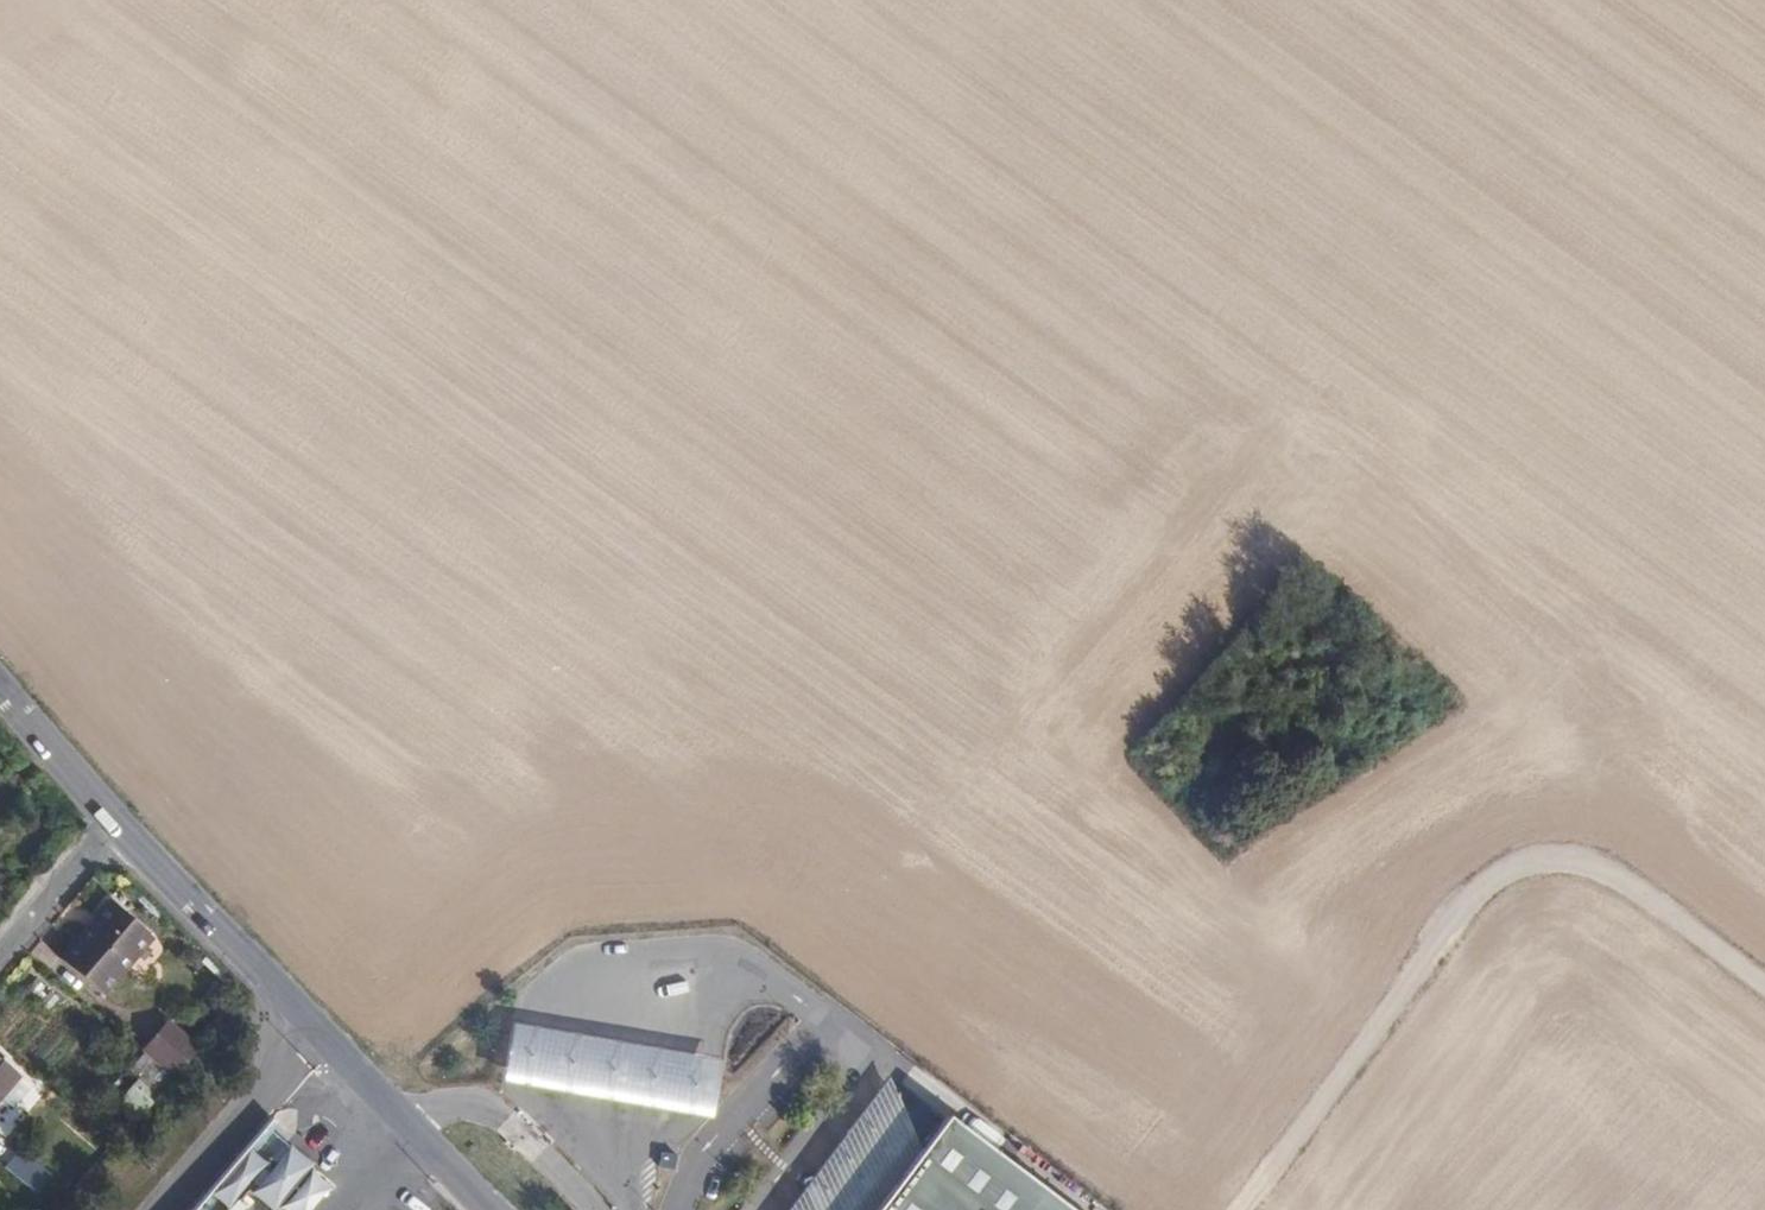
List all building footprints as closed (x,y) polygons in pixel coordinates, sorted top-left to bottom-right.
[(103,907),(58,960),(96,994),(141,941),(103,907)] [(164,1022),(139,1051),(169,1076),(194,1046),(164,1022)] [(634,1045),(514,1024),(504,1081),(623,1103),(712,1118),(722,1062),(634,1045)] [(11,1072),(0,1063),(0,1084),(11,1072)] [(946,1127),(882,1209),(1051,1209),(946,1127)] [(275,1146),(257,1134),(207,1203),(217,1209),(228,1209),(275,1146)] [(14,1152),(1,1166),(39,1199),(50,1185),(14,1152)] [(278,1207),(282,1209),(309,1209),(332,1182),(313,1166),(278,1207)]
